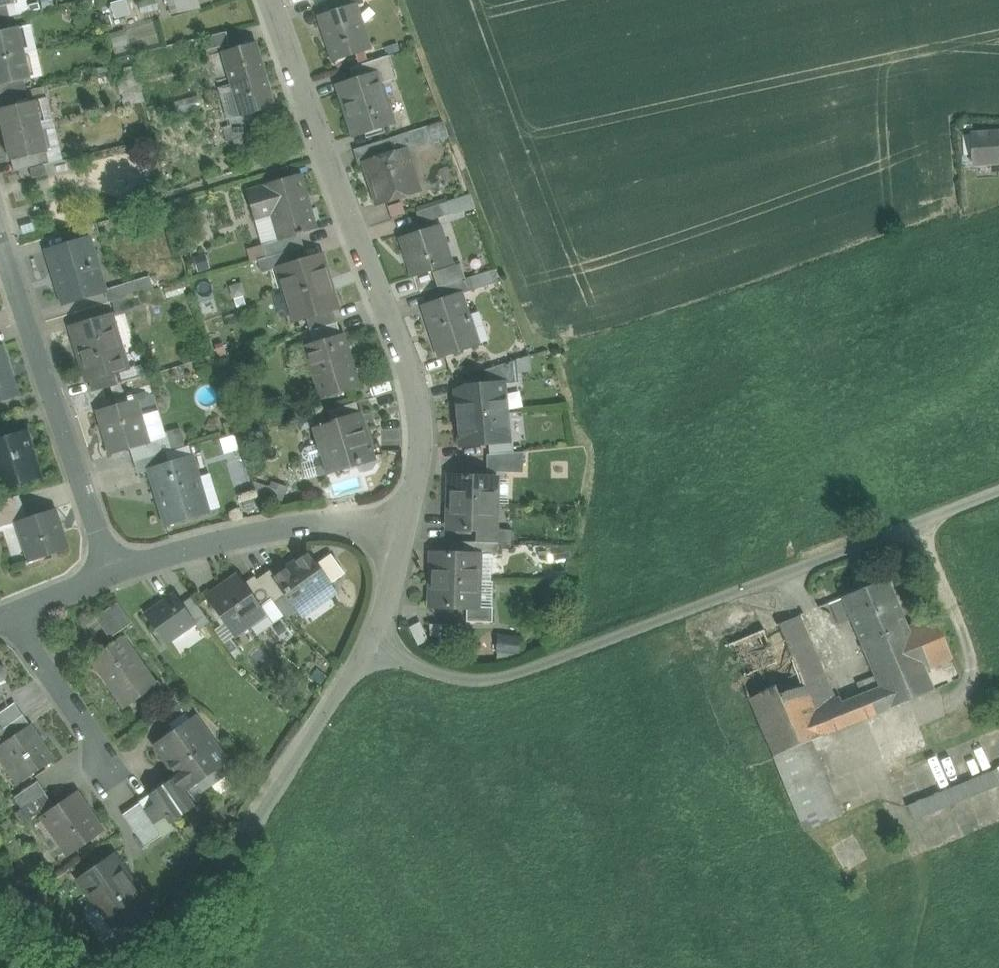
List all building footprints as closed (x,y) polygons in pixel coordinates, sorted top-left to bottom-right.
[(172,17),(202,9),(199,0),(168,0),(172,17)] [(337,10),(356,4),(356,5),(364,3),(363,0),(334,0),(337,10)] [(356,4),(337,10),(319,16),(333,61),(357,54),(370,49),(361,20),(357,22),(353,6),(356,5),(356,4)] [(0,7),(0,19),(9,17),(7,6),(0,7)] [(0,19),(0,31),(12,29),(9,17),(0,19)] [(30,24),(17,27),(23,53),(36,50),(30,24)] [(23,53),(17,27),(12,29),(0,31),(0,58),(23,53)] [(227,32),(205,37),(208,50),(229,45),(227,32)] [(255,42),(223,51),(233,84),(264,75),(255,42)] [(370,49),(357,54),(361,65),(374,61),(370,49)] [(36,50),(23,53),(29,79),(42,76),(36,50)] [(0,58),(0,86),(24,81),(29,79),(23,53),(0,58)] [(374,61),(361,65),(364,76),(378,72),(378,73),(393,68),(389,56),(374,61)] [(393,68),(378,73),(383,89),(398,84),(393,68)] [(364,76),(338,85),(354,137),(394,124),(390,111),(383,89),(378,73),(378,72),(364,76)] [(264,75),(233,84),(242,116),(254,113),(273,107),(264,75)] [(0,86),(0,97),(26,91),(24,81),(0,86)] [(219,88),(229,120),(242,116),(233,84),(219,88)] [(0,97),(0,109),(29,102),(26,91),(0,97)] [(174,103),(177,114),(201,108),(198,96),(174,103)] [(35,102),(40,127),(54,124),(48,99),(35,102)] [(0,109),(0,114),(5,135),(40,127),(35,102),(35,101),(29,102),(0,109)] [(242,116),(229,120),(230,126),(255,119),(254,113),(242,116)] [(230,126),(223,128),(227,142),(259,133),(255,119),(230,126)] [(441,122),(410,132),(416,148),(447,138),(441,122)] [(54,124),(40,127),(46,153),(60,150),(54,124)] [(40,127),(5,135),(11,161),(40,154),(46,153),(40,127)] [(971,134),(972,164),(998,162),(998,131),(971,134)] [(410,132),(376,143),(381,158),(405,150),(405,152),(416,148),(410,132)] [(244,137),(234,140),(237,151),(247,148),(244,137)] [(376,143),(352,150),(357,165),(365,163),(381,158),(376,143)] [(46,153),(40,154),(43,165),(45,165),(62,161),(60,150),(46,153)] [(381,158),(365,163),(379,203),(414,192),(407,169),(409,164),(405,152),(405,150),(381,158)] [(40,154),(11,161),(14,172),(30,168),(43,165),(40,154)] [(43,165),(30,168),(32,179),(47,175),(45,165),(43,165)] [(300,174),(263,185),(264,187),(247,192),(253,215),(271,210),(279,240),(280,241),(300,235),(303,234),(303,233),(316,229),(300,174)] [(465,197),(449,202),(453,214),(469,209),(465,197)] [(449,202),(417,212),(420,224),(453,214),(449,202)] [(271,210),(253,215),(263,245),(279,240),(271,210)] [(96,223),(67,232),(71,243),(89,238),(89,239),(100,236),(96,223)] [(439,226),(401,238),(414,276),(452,264),(439,226)] [(300,235),(280,241),(279,240),(263,245),(266,258),(267,258),(285,253),(304,247),(300,235)] [(71,243),(48,250),(64,304),(105,291),(89,239),(89,238),(71,243)] [(258,246),(248,249),(251,263),(258,261),(266,258),(263,245),(258,246)] [(285,253),(267,258),(266,258),(258,261),(260,269),(262,273),(277,268),(277,267),(288,264),(285,253)] [(288,264),(277,267),(277,268),(294,322),(306,318),(333,310),(338,308),(322,254),(288,264)] [(198,257),(188,260),(192,270),(202,267),(198,257)] [(434,275),(438,288),(469,278),(465,265),(434,275)] [(497,269),(482,274),(485,286),(502,281),(497,269)] [(473,290),(485,286),(482,274),(469,278),(473,290)] [(149,276),(110,289),(114,301),(141,293),(153,289),(154,289),(149,276)] [(473,290),(469,278),(438,288),(442,300),(461,294),(473,290)] [(182,282),(163,288),(166,299),(185,294),(182,282)] [(245,288),(235,291),(238,301),(248,298),(245,288)] [(153,289),(141,293),(145,307),(157,303),(153,289)] [(141,293),(114,301),(118,315),(122,314),(145,307),(141,293)] [(442,300),(424,306),(433,333),(440,357),(475,345),(467,320),(469,320),(468,316),(461,294),(442,300)] [(333,310),(306,318),(310,331),(337,323),(333,310)] [(486,318),(476,314),(468,316),(469,320),(467,320),(475,345),(493,339),(486,318)] [(112,315),(70,327),(87,381),(90,380),(114,373),(128,369),(112,315)] [(337,323),(310,331),(314,342),(341,334),(337,323)] [(314,342),(305,345),(318,385),(322,399),(345,391),(359,387),(342,334),(341,334),(314,342)] [(18,396),(1,345),(0,345),(0,403),(18,396)] [(517,360),(484,371),(485,377),(487,385),(503,383),(503,384),(519,382),(517,360)] [(114,373),(90,380),(91,382),(94,392),(118,385),(114,373)] [(487,385),(476,386),(476,390),(456,392),(459,418),(506,414),(503,384),(503,383),(487,385)] [(137,399),(96,411),(109,455),(130,449),(150,443),(137,399)] [(354,403),(328,411),(331,422),(358,414),(354,403)] [(358,414),(331,422),(314,428),(319,444),(322,456),(328,474),(374,460),(360,414),(358,414)] [(506,414),(459,418),(461,445),(489,443),(509,441),(506,414)] [(41,476),(32,448),(30,449),(25,433),(28,432),(27,431),(0,439),(0,488),(41,476)] [(162,439),(152,442),(150,443),(130,449),(134,462),(166,452),(162,439)] [(513,441),(489,443),(490,455),(514,452),(513,441)] [(319,444),(305,448),(302,453),(304,458),(308,461),(315,459),(322,456),(319,444)] [(582,449),(570,452),(573,465),(585,462),(582,449)] [(490,455),(487,455),(487,472),(523,473),(523,452),(490,455)] [(166,453),(134,462),(138,474),(150,470),(149,470),(169,464),(166,453)] [(322,456),(315,459),(315,460),(320,476),(328,474),(322,456)] [(169,464),(149,470),(150,470),(166,524),(209,511),(209,509),(202,512),(192,481),(199,479),(199,477),(192,457),(169,464)] [(315,460),(302,463),(307,480),(320,476),(315,460)] [(209,474),(199,477),(199,479),(192,481),(202,512),(209,509),(209,511),(213,510),(212,510),(220,507),(209,474)] [(497,477),(449,475),(449,502),(496,504),(497,477)] [(510,478),(497,477),(496,504),(510,504),(510,478)] [(0,502),(0,528),(16,523),(24,520),(17,497),(0,502)] [(496,504),(449,502),(448,529),(496,531),(496,504)] [(24,520),(16,523),(29,562),(69,548),(55,509),(24,520)] [(456,542),(455,553),(474,554),(475,542),(456,542)] [(498,543),(475,542),(474,554),(480,554),(498,555),(498,543)] [(514,544),(498,543),(498,555),(514,555),(514,544)] [(455,553),(432,553),(431,580),(479,581),(480,554),(474,554),(455,553)] [(563,553),(550,554),(549,554),(551,564),(564,562),(563,553)] [(276,576),(275,577),(287,594),(293,603),(298,610),(331,587),(330,585),(316,565),(308,554),(276,576)] [(333,557),(329,556),(316,565),(330,585),(342,575),(343,571),(333,557)] [(274,603),(287,594),(275,577),(276,576),(272,569),(257,580),(271,599),(274,603)] [(245,583),(238,574),(206,597),(211,603),(234,636),(266,614),(261,606),(245,583)] [(261,606),(271,599),(257,580),(255,576),(245,583),(261,606)] [(887,578),(842,597),(851,619),(862,644),(907,625),(887,578)] [(479,581),(431,580),(430,607),(467,608),(478,608),(478,607),(479,581)] [(331,587),(298,610),(303,616),(336,593),(331,587)] [(174,594),(145,614),(166,644),(195,624),(196,624),(182,604),(174,594)] [(287,594),(274,603),(280,612),(293,603),(287,594)] [(210,622),(192,597),(182,604),(196,624),(195,624),(199,630),(210,622)] [(842,597),(829,602),(839,624),(851,619),(842,597)] [(271,599),(261,606),(266,614),(274,625),(284,617),(280,612),(274,603),(271,599)] [(132,623),(120,606),(118,603),(115,604),(115,605),(96,618),(110,638),(132,623)] [(478,607),(478,608),(467,608),(467,622),(492,622),(493,607),(478,607)] [(889,708),(880,687),(862,694),(836,705),(798,615),(727,645),(774,756),(807,742),(889,708)] [(934,615),(907,627),(925,670),(953,658),(934,615)] [(418,645),(427,640),(418,622),(409,627),(418,645)] [(907,625),(862,644),(876,676),(880,687),(889,708),(934,690),(925,670),(907,627),(907,625)] [(155,683),(124,639),(92,660),(94,662),(96,660),(114,685),(111,687),(121,701),(125,706),(127,705),(141,695),(156,685),(155,683)] [(515,642),(497,642),(497,651),(515,651),(515,642)] [(876,676),(857,683),(862,694),(880,687),(876,676)] [(156,685),(141,695),(150,707),(155,703),(168,695),(158,681),(155,683),(156,685)] [(183,701),(163,715),(170,725),(190,711),(183,701)] [(0,713),(0,724),(3,729),(23,715),(15,703),(0,713)] [(0,731),(0,744),(1,745),(30,725),(23,715),(3,729),(0,731)] [(205,739),(191,720),(155,745),(176,775),(186,789),(187,788),(222,764),(226,761),(209,736),(205,739)] [(1,745),(0,746),(2,749),(23,780),(54,759),(31,725),(30,725),(1,745)] [(807,742),(774,756),(806,831),(839,817),(807,742)] [(0,751),(0,764),(15,786),(23,780),(2,749),(0,751)] [(222,764),(187,788),(195,800),(230,776),(222,764)] [(909,804),(915,819),(998,785),(998,768),(909,804)] [(176,775),(162,785),(179,811),(180,810),(181,810),(195,800),(187,788),(186,789),(176,775)] [(38,781),(15,797),(22,808),(46,793),(38,781)] [(162,785),(139,802),(140,803),(154,825),(166,817),(171,824),(184,815),(181,810),(180,810),(179,811),(162,785)] [(22,808),(15,813),(23,824),(39,813),(42,817),(55,807),(46,793),(22,808)] [(55,807),(42,817),(45,822),(65,851),(68,855),(103,831),(76,793),(55,807)] [(140,803),(123,815),(145,847),(162,835),(154,825),(140,803)] [(166,817),(154,825),(162,835),(173,827),(171,824),(166,817)] [(65,851),(45,822),(34,829),(55,858),(65,851)] [(208,842),(197,844),(199,855),(210,853),(208,842)] [(150,908),(113,855),(79,879),(116,932),(150,908)] [(50,898),(39,898),(39,916),(49,916),(50,898)]
